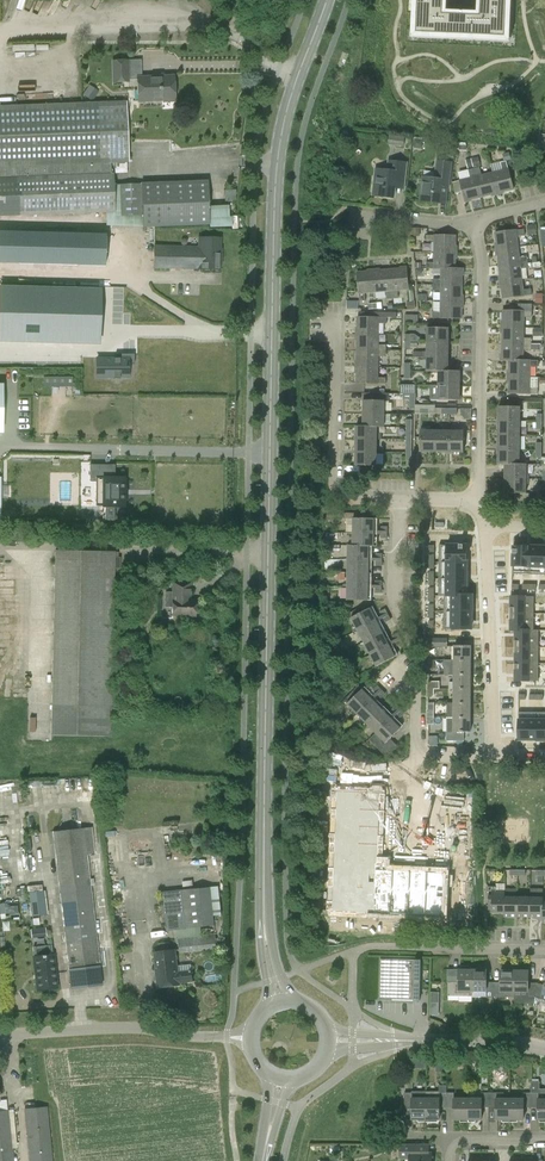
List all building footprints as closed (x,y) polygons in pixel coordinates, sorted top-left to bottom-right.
[(415,37),(512,41),(514,0),(486,0),(485,18),(444,17),(445,0),(417,0),(415,37)] [(129,60),(112,61),(112,83),(130,82),(129,60)] [(173,76),(137,77),(138,101),(174,100),(173,76)] [(91,84),(85,93),(94,99),(100,91),(91,84)] [(100,102),(0,106),(0,217),(115,212),(113,173),(111,173),(110,163),(129,162),(127,101),(100,102)] [(446,154),(454,155),(455,143),(433,141),(433,146),(447,148),(446,154)] [(388,160),(387,170),(376,169),(373,195),(394,198),(395,189),(405,190),(408,162),(388,160)] [(438,203),(440,187),(448,188),(451,163),(437,161),(435,179),(423,178),(420,201),(438,203)] [(503,170),(492,173),(497,193),(513,189),(508,169),(507,161),(506,161),(504,161),(501,162),(503,170)] [(480,167),(474,169),(481,197),(497,193),(492,173),(482,175),(480,167)] [(471,178),(460,181),(465,201),(481,197),(474,169),(469,170),(471,178)] [(143,215),(143,228),(209,225),(208,180),(120,184),(121,216),(143,215)] [(237,199),(237,189),(225,189),(225,200),(237,199)] [(211,205),(212,226),(231,226),(230,204),(211,205)] [(524,229),(516,230),(495,233),(497,249),(518,247),(517,236),(525,235),(524,229)] [(19,233),(18,265),(105,267),(106,235),(19,233)] [(427,241),(434,241),(434,252),(456,252),(456,235),(427,235),(427,241)] [(154,268),(199,269),(219,269),(219,238),(200,238),(200,246),(154,245),(154,268)] [(519,257),(518,247),(497,249),(499,266),(528,262),(527,256),(519,257)] [(434,268),(463,269),(463,268),(456,268),(456,252),(434,252),(434,262),(426,262),(426,268),(434,268)] [(522,279),(521,269),(529,268),(528,262),(499,266),(501,282),(522,279)] [(413,287),(408,287),(407,268),(390,269),(392,299),(398,298),(398,290),(409,289),(410,301),(415,300),(413,287)] [(434,269),(435,269),(434,279),(417,279),(417,285),(433,285),(462,285),(463,269),(434,268),(434,269)] [(375,292),(387,291),(387,299),(392,299),(390,269),(374,271),(375,292)] [(366,301),(365,293),(375,292),(374,271),(357,272),(358,294),(359,294),(360,301),(366,301)] [(531,289),(523,290),(522,279),(501,282),(503,299),(532,295),(531,289)] [(441,291),(441,301),(462,302),(462,285),(433,285),(433,291),(441,291)] [(100,344),(101,289),(0,287),(0,341),(100,344)] [(433,318),(440,318),(462,319),(462,302),(441,301),(441,302),(434,302),(434,312),(433,312),(433,318)] [(532,311),(518,311),(503,310),(502,327),(524,328),(524,317),(532,317),(532,311)] [(405,323),(418,323),(418,315),(405,315),(405,323)] [(387,317),(379,317),(357,317),(357,334),(379,334),(379,323),(387,323),(387,317)] [(427,327),(427,342),(448,342),(449,328),(427,327)] [(524,339),(524,328),(502,327),(502,344),(532,344),(532,339),(524,339)] [(544,339),(543,327),(532,327),(533,339),(544,339)] [(378,345),(379,334),(357,334),(357,350),(386,351),(387,345),(378,345)] [(427,342),(427,351),(422,351),(422,356),(448,357),(448,342),(427,342)] [(544,344),(532,344),(502,344),(502,361),(509,361),(509,360),(523,361),(523,360),(523,350),(544,350),(544,344)] [(104,366),(104,371),(129,371),(129,359),(135,359),(135,355),(135,349),(120,349),(120,353),(105,353),(104,366)] [(378,367),(378,356),(386,356),(386,351),(357,350),(356,367),(378,367)] [(422,356),(427,357),(427,371),(460,371),(448,370),(448,357),(422,356)] [(530,377),(530,366),(538,367),(538,360),(523,360),(523,361),(509,360),(509,361),(509,377),(530,377)] [(378,385),(378,384),(386,384),(386,368),(378,368),(378,367),(356,367),(356,384),(378,385)] [(439,371),(438,385),(460,386),(460,371),(427,371),(439,371)] [(73,375),(44,376),(44,386),(73,385),(73,375)] [(538,388),(530,388),(530,377),(509,377),(508,394),(538,394),(538,388)] [(415,385),(401,385),(400,394),(404,394),(415,394),(415,385)] [(459,400),(460,386),(438,385),(438,400),(459,400)] [(388,393),(381,393),(363,393),(363,413),(384,413),(384,401),(389,401),(389,393),(388,393)] [(421,414),(435,414),(436,405),(421,404),(421,414)] [(499,406),(499,421),(520,421),(520,407),(499,406)] [(474,408),(460,408),(459,416),(474,417),(474,408)] [(356,426),(384,426),(384,413),(363,413),(363,426),(356,426)] [(527,421),(520,421),(499,421),(498,435),(520,436),(520,427),(527,427),(527,421)] [(382,433),(377,433),(377,427),(384,427),(384,426),(356,426),(356,439),(377,439),(382,439),(382,433)] [(420,452),(435,452),(435,431),(420,430),(420,452)] [(449,431),(435,431),(435,452),(449,452),(449,431)] [(464,431),(449,431),(449,452),(464,452),(464,431)] [(519,450),(520,436),(498,435),(498,450),(519,450)] [(376,452),(377,439),(356,439),(355,452),(376,452)] [(519,464),(519,450),(498,450),(498,464),(526,464),(519,464)] [(376,466),(376,452),(355,452),(355,465),(376,466)] [(526,479),(526,464),(498,464),(498,465),(505,465),(505,478),(526,479)] [(124,478),(115,478),(98,478),(98,465),(90,465),(90,482),(95,482),(95,506),(105,506),(105,521),(114,521),(114,507),(124,507),(124,478)] [(526,484),(526,479),(505,478),(505,493),(526,493),(526,484)] [(353,518),(353,532),(374,532),(374,513),(344,513),(344,518),(353,518)] [(374,546),(374,532),(353,532),(353,545),(348,545),(374,546)] [(374,546),(348,545),(348,559),(368,559),(369,546),(374,546)] [(439,545),(439,562),(467,562),(467,545),(439,545)] [(513,546),(512,574),(530,574),(531,547),(513,546)] [(530,574),(544,575),(544,547),(531,547),(530,574)] [(118,552),(115,552),(54,550),(50,736),(111,737),(115,568),(120,569),(120,557),(118,557),(118,552)] [(348,559),(348,573),(368,574),(368,559),(348,559)] [(439,563),(439,578),(467,579),(467,562),(439,562),(439,563)] [(348,573),(347,586),(368,587),(368,574),(348,573)] [(16,592),(12,576),(0,579),(0,596),(16,592)] [(439,578),(439,595),(444,595),(466,595),(466,594),(467,579),(439,578)] [(165,607),(173,607),(172,615),(195,616),(195,601),(190,600),(190,583),(173,583),(172,592),(166,592),(165,607)] [(368,601),(368,587),(347,586),(347,600),(368,601)] [(444,595),(444,611),(472,612),(472,595),(466,594),(466,595),(444,595)] [(511,597),(511,614),(534,614),(534,597),(511,597)] [(376,620),(370,608),(367,604),(349,613),(358,630),(376,620)] [(11,630),(11,616),(3,616),(3,610),(0,610),(0,630),(11,630)] [(444,611),(444,629),(471,629),(472,612),(444,611)] [(511,614),(510,631),(515,631),(515,630),(534,630),(534,614),(511,614)] [(358,630),(364,642),(382,632),(376,620),(358,630)] [(127,626),(126,632),(132,636),(138,633),(138,626),(132,622),(127,626)] [(515,631),(515,647),(539,647),(539,630),(534,630),(515,630),(515,631)] [(388,644),(382,632),(364,642),(370,654),(388,644)] [(448,638),(437,638),(424,638),(426,638),(425,647),(448,647),(448,638)] [(395,657),(388,644),(370,654),(377,667),(395,657)] [(454,645),(454,659),(471,659),(471,645),(454,645)] [(515,647),(515,664),(539,664),(539,647),(515,647)] [(444,675),(454,675),(471,675),(471,659),(454,659),(454,660),(444,660),(444,675)] [(515,664),(515,681),(538,681),(539,664),(515,664)] [(449,689),(454,689),(471,689),(471,675),(454,675),(454,682),(449,682),(449,689)] [(428,681),(428,689),(434,689),(440,689),(440,681),(428,681)] [(376,693),(381,689),(377,685),(372,690),(376,693)] [(344,700),(347,704),(357,714),(372,699),(359,686),(344,700)] [(454,689),(454,703),(471,703),(471,689),(454,689)] [(377,695),(381,699),(386,694),(382,690),(377,695)] [(357,714),(367,723),(381,709),(372,699),(357,714)] [(447,717),(454,717),(471,718),(471,703),(454,703),(454,711),(447,711),(447,717)] [(395,713),(400,708),(396,704),(391,709),(395,713)] [(367,723),(376,733),(391,718),(381,709),(367,723)] [(401,710),(397,714),(400,718),(405,713),(401,710)] [(519,712),(519,740),(536,740),(536,712),(519,712)] [(536,740),(544,740),(544,712),(536,712),(536,740)] [(470,732),(471,718),(454,717),(447,717),(447,740),(464,740),(464,732),(470,732)] [(397,746),(390,739),(401,728),(391,718),(376,733),(369,739),(386,757),(397,746)] [(337,791),(332,912),(443,916),(445,872),(386,870),(386,862),(378,861),(381,793),(337,791)] [(52,832),(68,972),(70,990),(103,986),(101,968),(100,968),(87,854),(95,853),(92,827),(52,832)] [(29,885),(31,915),(48,914),(46,884),(29,885)] [(496,884),(496,887),(489,886),(489,909),(492,909),(492,912),(504,912),(504,916),(505,897),(505,884),(496,884)] [(167,930),(173,930),(177,929),(180,954),(217,950),(215,933),(202,934),(201,927),(215,925),(211,887),(163,892),(167,930)] [(517,897),(505,897),(504,916),(517,916),(517,897)] [(531,897),(517,897),(517,916),(530,917),(531,897)] [(543,897),(531,897),(530,917),(542,917),(542,922),(543,922),(543,897)] [(2,916),(19,914),(18,903),(1,905),(2,916)] [(32,927),(33,945),(47,944),(47,926),(32,927)] [(51,945),(33,947),(34,957),(38,990),(57,988),(53,954),(52,954),(51,945)] [(154,953),(155,969),(157,987),(180,985),(180,983),(192,981),(191,970),(178,972),(175,950),(154,953)] [(421,960),(380,959),(379,1000),(420,1001),(421,960)] [(448,996),(472,996),(473,970),(449,969),(448,996)] [(472,996),(494,996),(494,982),(487,982),(487,970),(473,970),(472,996)] [(501,982),(494,982),(494,996),(515,997),(515,991),(515,970),(501,970),(501,982)] [(515,991),(529,991),(528,997),(535,997),(537,983),(529,983),(529,971),(515,970),(515,991)] [(542,993),(544,994),(544,984),(544,985),(537,983),(535,997),(541,999),(542,993)] [(430,1014),(440,1014),(441,991),(431,990),(430,1014)] [(540,1088),(540,1081),(531,1081),(531,1093),(531,1107),(538,1107),(538,1119),(544,1119),(544,1088),(540,1088)] [(440,1107),(447,1107),(447,1092),(447,1085),(439,1085),(439,1091),(425,1091),(425,1119),(429,1119),(429,1121),(438,1121),(438,1119),(440,1119),(440,1107)] [(402,1119),(412,1119),(425,1119),(425,1091),(412,1091),(412,1093),(405,1093),(405,1107),(402,1107),(402,1119)] [(447,1107),(454,1107),(454,1119),(467,1119),(467,1098),(454,1098),(454,1092),(447,1092),(447,1107)] [(482,1107),(489,1107),(489,1092),(482,1092),(482,1098),(467,1098),(467,1119),(482,1119),(482,1107)] [(510,1098),(504,1098),(504,1092),(489,1092),(489,1107),(496,1107),(496,1119),(509,1119),(510,1098)] [(524,1098),(510,1098),(509,1119),(524,1119),(524,1107),(531,1107),(531,1093),(524,1093),(524,1098)] [(23,1110),(29,1160),(53,1160),(47,1106),(24,1108),(23,1110)] [(9,1110),(0,1111),(0,1160),(14,1160),(9,1110)] [(410,1158),(410,1160),(431,1160),(431,1153),(429,1153),(429,1144),(400,1144),(400,1158),(410,1158)]
